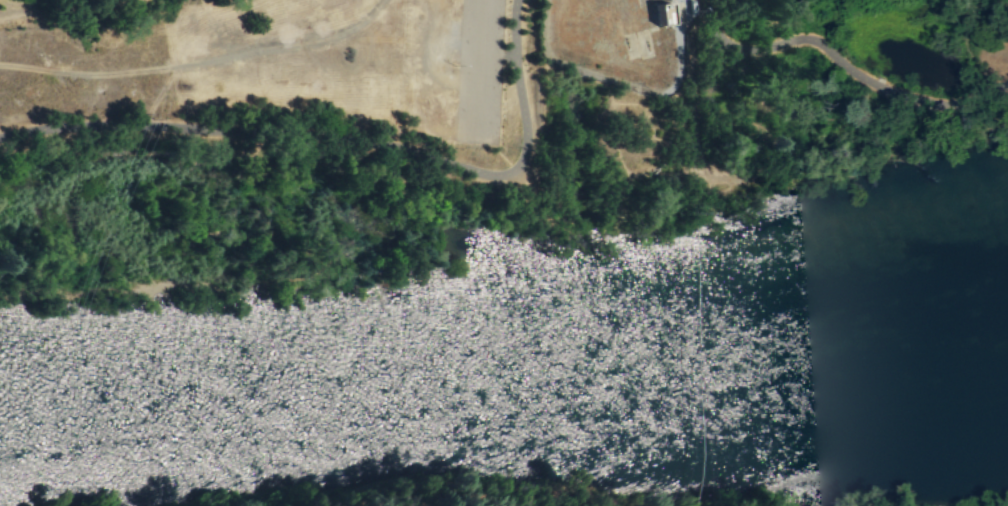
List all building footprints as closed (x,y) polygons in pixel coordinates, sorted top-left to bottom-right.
[(668,23),(666,2),(653,4),(655,24),(668,23)]
